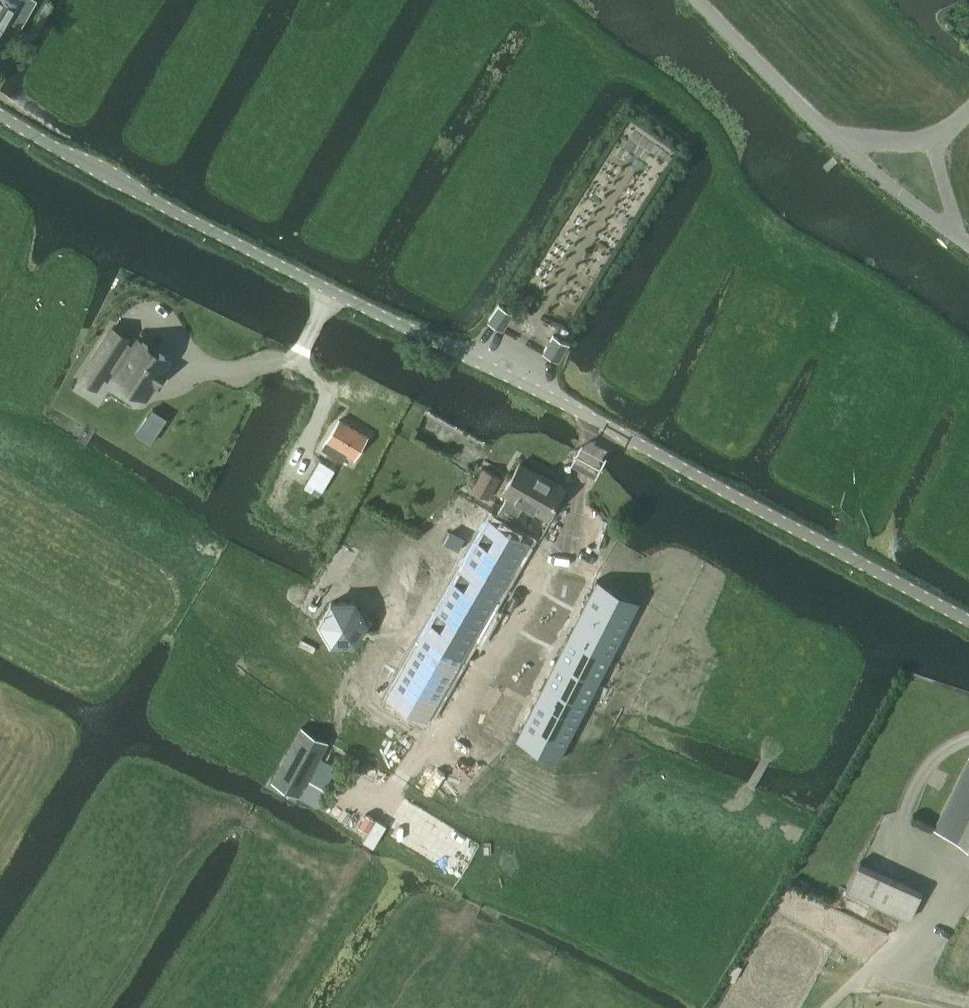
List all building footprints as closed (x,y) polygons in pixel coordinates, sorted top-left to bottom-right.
[(9,0),(0,0),(0,34),(17,5),(9,0)] [(513,311),(499,303),(489,318),(503,327),(513,311)] [(171,361),(139,342),(135,349),(127,344),(129,341),(113,331),(83,381),(98,390),(110,371),(119,376),(116,379),(148,399),(156,385),(159,386),(167,372),(165,371),(171,361)] [(553,334),(545,350),(560,358),(569,341),(553,334)] [(153,409),(137,434),(150,443),(166,418),(153,409)] [(339,419),(322,447),(337,456),(341,448),(355,457),(368,436),(339,419)] [(307,482),(322,491),(334,469),(320,461),(307,482)] [(547,517),(548,514),(552,517),(558,506),(554,504),(564,487),(520,462),(503,491),(509,495),(497,518),(511,526),(524,503),(547,517)] [(484,468),(473,489),(489,498),(500,477),(484,468)] [(491,515),(420,639),(462,663),(533,538),(511,526),(497,518),(491,515)] [(449,532),(444,542),(459,549),(464,540),(449,532)] [(594,588),(575,627),(591,635),(588,640),(615,654),(628,628),(637,609),(594,588)] [(331,600),(320,620),(332,640),(356,641),(366,620),(354,600),(331,600)] [(575,627),(560,656),(603,677),(615,654),(588,640),(591,635),(575,627)] [(420,639),(390,693),(431,717),(462,663),(420,639)] [(560,656),(545,685),(561,693),(564,687),(591,701),(603,677),(560,656)] [(545,685),(525,724),(568,746),(591,701),(564,687),(561,693),(545,685)] [(272,778),(299,793),(328,741),(302,726),(272,778)] [(934,829),(955,839),(954,840),(968,847),(968,759),(934,829)] [(860,861),(847,889),(909,918),(922,891),(860,861)]
